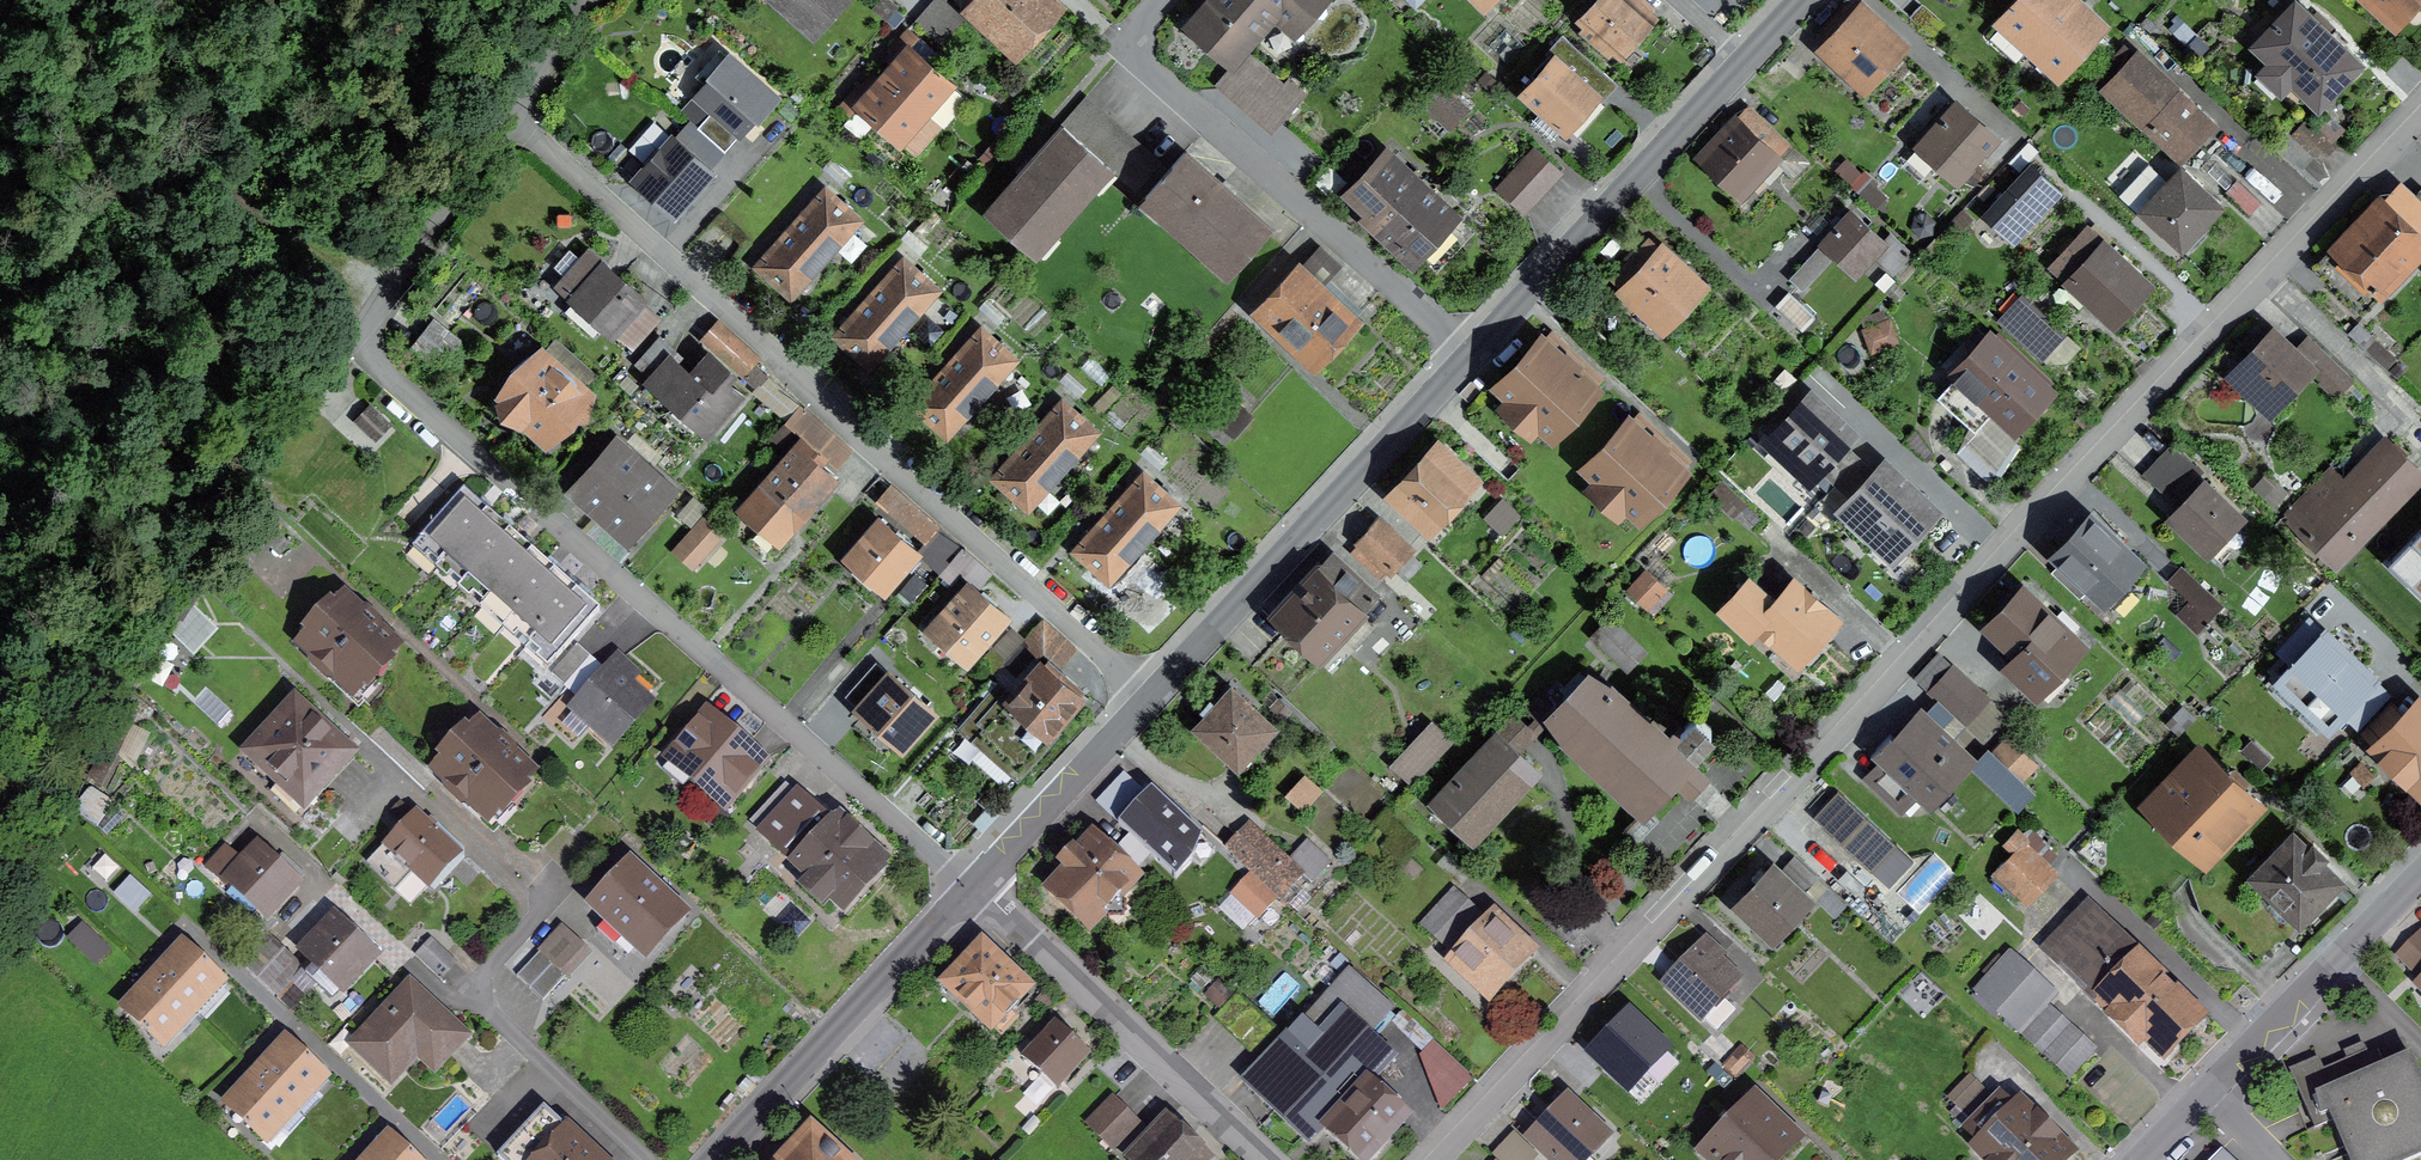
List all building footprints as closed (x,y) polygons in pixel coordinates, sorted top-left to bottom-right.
[(839,0),(780,0),(813,29),(839,0)] [(874,7),(886,18),(897,6),(890,0),(881,0),(874,7)] [(928,7),(954,30),(965,17),(946,0),(935,0),(928,7)] [(1054,8),(1045,0),(968,0),(1020,47),(1054,8)] [(1308,0),(1218,0),(1197,24),(1232,55),(1274,6),(1290,20),(1308,0)] [(1655,9),(1644,0),(1599,0),(1601,2),(1583,22),(1587,25),(1581,31),(1609,55),(1614,49),(1617,52),(1655,9)] [(1865,82),(1899,46),(1849,0),(1815,36),(1865,82)] [(2073,0),(2020,0),(2001,21),(2030,47),(2073,0)] [(2103,25),(2076,0),(2073,0),(2030,47),(2059,74),(2103,25)] [(2395,24),(2417,0),(2369,0),(2395,24)] [(2319,103),(2357,64),(2341,48),(2345,45),(2332,33),(2329,37),(2297,6),(2259,46),(2273,60),(2261,73),(2281,92),(2294,79),(2319,103)] [(928,7),(917,20),(942,42),(954,30),(928,7)] [(899,58),(884,75),(926,113),(952,84),(910,47),(918,38),(908,29),(890,50),(899,58)] [(1564,126),(1593,94),(1574,77),(1590,60),(1562,35),(1551,47),(1560,54),(1526,92),(1564,126)] [(755,121),(776,98),(729,55),(712,74),(714,76),(698,95),(714,109),(698,127),(725,151),(753,119),(755,121)] [(1245,57),(1223,83),(1273,127),(1304,93),(1290,81),(1282,90),(1245,57)] [(2181,155),(2210,125),(2139,58),(2110,89),(2181,155)] [(900,142),(926,113),(884,75),(868,93),(859,85),(841,105),(851,114),(859,105),(900,142)] [(1445,86),(1430,101),(1452,123),(1467,109),(1445,86)] [(1034,251),(1108,166),(1136,190),(1161,163),(1085,97),(1061,124),(1063,126),(988,211),(1034,251)] [(1958,180),(1995,138),(1962,108),(1951,121),(1945,117),(1924,140),(1939,153),(1937,162),(1958,180)] [(1782,168),(1790,158),(1779,148),(1784,143),(1749,111),(1705,158),(1745,195),(1776,162),(1782,168)] [(2307,120),(2293,134),(2319,158),(2333,143),(2307,120)] [(672,214),(711,171),(674,137),(661,152),(657,148),(644,162),(649,166),(635,181),(672,214)] [(1525,212),(1561,173),(1535,148),(1498,188),(1525,212)] [(1435,273),(1474,232),(1455,214),(1449,221),(1416,189),(1422,183),(1389,151),(1350,192),(1435,273)] [(1230,272),(1270,227),(1184,152),(1145,197),(1230,272)] [(2062,190),(2032,162),(1983,214),(2013,242),(2062,190)] [(2146,174),(2123,198),(2138,213),(2143,207),(2182,244),(2218,206),(2181,172),(2161,194),(2159,192),(2162,189),(2146,174)] [(2237,180),(2226,192),(2250,214),(2261,202),(2237,180)] [(2364,315),(2420,255),(2420,193),(2414,201),(2401,188),(2320,272),(2364,315)] [(791,227),(826,257),(860,219),(825,189),(791,227)] [(1852,211),(1789,278),(1802,291),(1836,255),(1856,273),(1875,253),(1894,270),(1910,253),(1890,234),(1884,241),(1852,211)] [(757,266),(791,296),(826,257),(791,227),(757,266)] [(2113,318),(2144,284),(2087,231),(2055,264),(2113,318)] [(1694,286),(1700,280),(1674,256),(1669,263),(1646,242),(1615,275),(1629,288),(1623,294),(1626,297),(1622,300),(1633,310),(1637,307),(1657,326),(1663,320),(1664,321),(1696,287),(1694,286)] [(1318,359),(1363,311),(1344,293),(1338,299),(1323,284),(1341,265),(1321,246),(1263,307),(1318,359)] [(870,297),(904,328),(938,289),(904,259),(870,297)] [(612,331),(641,298),(605,265),(575,299),(612,331)] [(1789,292),(1776,305),(1802,330),(1815,317),(1789,292)] [(836,335),(870,365),(904,328),(870,297),(836,335)] [(2065,335),(2029,302),(2008,325),(2043,357),(2065,335)] [(754,365),(761,357),(719,320),(710,329),(752,367),(746,373),(759,384),(767,376),(754,365)] [(431,321),(411,346),(438,368),(459,343),(431,321)] [(1889,322),(1865,330),(1872,350),(1896,341),(1889,322)] [(2358,323),(2349,332),(2388,368),(2397,359),(2358,323)] [(2249,392),(2267,410),(2310,366),(2339,394),(2353,380),(2310,338),(2297,351),(2276,331),(2274,333),(2268,327),(2258,336),(2265,343),(2237,372),(2253,388),(2249,392)] [(947,367),(981,397),(1015,359),(981,329),(947,367)] [(1552,434),(1603,380),(1551,331),(1499,386),(1552,434)] [(592,388),(601,378),(556,338),(503,397),(526,417),(522,423),(543,442),(570,412),(575,416),(585,416),(594,390),(592,388)] [(2015,422),(2044,391),(1990,341),(1940,396),(1969,423),(1985,405),(1992,411),(1998,405),(2015,422)] [(671,358),(643,390),(664,408),(668,404),(697,430),(702,424),(708,429),(737,397),(717,379),(725,369),(710,356),(692,376),(671,358)] [(913,405),(947,435),(981,397),(947,367),(913,405)] [(1851,433),(1811,396),(1770,440),(1810,477),(1851,433)] [(1214,412),(1203,423),(1225,443),(1251,414),(1233,397),(1217,415),(1214,412)] [(1028,439),(1062,470),(1096,432),(1062,401),(1028,439)] [(800,405),(787,420),(834,461),(847,446),(800,405)] [(357,419),(370,431),(376,425),(382,431),(389,425),(370,406),(357,419)] [(1639,516),(1691,461),(1638,412),(1587,467),(1639,516)] [(1430,537),(1485,478),(1439,434),(1383,493),(1430,537)] [(994,477),(1028,508),(1062,470),(1028,439),(994,477)] [(831,481),(810,462),(817,454),(801,440),(737,513),(774,545),(831,481)] [(2143,473),(2167,496),(2196,465),(2172,443),(2143,473)] [(2286,513),(2333,558),(2416,472),(2390,447),(2329,510),(2309,492),(2298,503),(2297,502),(2286,513)] [(624,527),(660,487),(620,451),(584,491),(624,527)] [(1893,554),(1934,510),(1885,465),(1844,509),(1893,554)] [(1109,512),(1144,542),(1178,504),(1144,474),(1109,512)] [(2172,517),(2208,552),(2241,517),(2199,477),(2182,495),(2187,501),(2172,517)] [(1722,482),(1711,493),(1734,514),(1744,503),(1722,482)] [(930,557),(944,569),(963,547),(891,484),(879,498),(937,549),(930,557)] [(444,560),(487,511),(464,491),(421,539),(444,560)] [(466,579),(510,531),(487,511),(444,560),(466,579)] [(1075,550),(1109,580),(1144,542),(1109,512),(1075,550)] [(1352,544),(1388,575),(1416,543),(1380,512),(1352,544)] [(2092,586),(2112,605),(2130,586),(2122,578),(2139,561),(2091,516),(2056,552),(2063,559),(2051,572),(2079,599),(2092,586)] [(694,565),(717,538),(700,522),(676,549),(694,565)] [(879,522),(850,555),(886,586),(915,554),(879,522)] [(2387,561),(2420,594),(2420,526),(2387,561)] [(267,539),(280,552),(289,543),(276,530),(267,539)] [(489,599),(532,551),(510,531),(466,579),(489,599)] [(991,572),(963,547),(944,569),(941,573),(952,583),(964,570),(980,584),(991,572)] [(511,619),(554,570),(532,551),(489,599),(511,619)] [(1316,566),(1268,619),(1286,640),(1302,656),(1322,668),(1368,617),(1365,614),(1381,596),(1333,553),(1321,566),(1316,566)] [(2223,605),(2183,568),(2170,581),(2190,600),(2178,613),(2198,631),(2223,605)] [(533,639),(577,590),(554,570),(511,619),(533,639)] [(1656,572),(1636,588),(1649,605),(1670,588),(1656,572)] [(1798,657),(1833,619),(1795,583),(1777,602),(1751,578),(1726,604),(1753,628),(1759,622),(1798,657)] [(968,658),(1005,616),(969,584),(932,626),(968,658)] [(2008,666),(2036,692),(2082,643),(2025,588),(1989,625),(2019,654),(2008,666)] [(556,659),(600,610),(577,590),(533,639),(556,659)] [(383,658),(394,646),(374,628),(379,624),(366,611),(361,616),(346,602),(331,618),(325,612),(319,618),(315,627),(319,630),(304,646),(315,656),(315,665),(327,675),(331,671),(352,691),(370,672),(374,677),(380,677),(388,668),(388,662),(383,658)] [(180,621),(201,641),(221,620),(207,607),(201,613),(194,607),(180,621)] [(1610,618),(1594,635),(1628,668),(1645,651),(1610,618)] [(1044,645),(1063,662),(1076,648),(1043,619),(1003,664),(1017,675),(1044,645)] [(2278,678),(2304,703),(2350,655),(2324,630),(2319,636),(2305,623),(2281,649),(2294,662),(2278,678)] [(552,674),(565,685),(589,659),(575,647),(552,674)] [(2376,679),(2350,655),(2304,703),(2331,728),(2346,711),(2359,723),(2384,697),(2371,685),(2376,679)] [(989,715),(980,707),(960,729),(970,738),(974,732),(986,743),(973,757),(1003,784),(1050,732),(1048,731),(1077,698),(1056,679),(1063,672),(1048,658),(1014,696),(1009,692),(989,715)] [(565,685),(569,689),(583,701),(607,675),(589,659),(565,685)] [(592,722),(611,739),(645,701),(628,686),(638,675),(620,660),(607,675),(583,701),(569,689),(544,718),(573,744),(592,722)] [(902,747),(933,712),(876,661),(845,696),(902,747)] [(1929,691),(1964,724),(1988,698),(1953,665),(1929,691)] [(1613,679),(1590,668),(1544,715),(1559,740),(1644,820),(1676,786),(1686,775),(1695,765),(1699,760),(1692,754),(1716,727),(1696,707),(1670,733),(1613,679)] [(1237,776),(1279,732),(1232,688),(1191,732),(1237,776)] [(296,813),(351,755),(295,703),(248,753),(279,782),(271,791),(296,813)] [(724,807),(768,754),(707,703),(662,756),(724,807)] [(2420,777),(2420,713),(2415,707),(2383,739),(2420,777)] [(1474,846),(1544,771),(1521,750),(1536,734),(1509,709),(1425,800),(1474,846)] [(1913,795),(1930,810),(1954,785),(1947,778),(1968,756),(1922,713),(1897,740),(1890,734),(1871,754),(1886,769),(1874,782),(1901,808),(1913,795)] [(1412,782),(1451,740),(1433,723),(1394,765),(1412,782)] [(518,783),(529,772),(510,754),(514,749),(501,737),(496,742),(480,727),(466,743),(459,737),(447,750),(453,756),(439,772),(450,782),(450,790),(462,801),(466,796),(487,816),(504,798),(509,802),(515,802),(523,793),(523,788),(518,783)] [(2007,740),(1994,754),(2020,778),(2034,764),(2007,740)] [(2151,799),(2209,854),(2258,803),(2201,748),(2151,799)] [(1711,779),(1695,765),(1686,775),(1676,786),(1691,800),(1711,779)] [(1305,773),(1286,794),(1305,811),(1324,790),(1305,773)] [(843,909),(892,858),(840,809),(833,816),(798,784),(756,828),(805,874),(797,882),(823,906),(830,897),(843,909)] [(1118,824),(1176,879),(1192,861),(1186,855),(1203,837),(1152,789),(1118,824)] [(1838,790),(1813,816),(1872,871),(1897,844),(1838,790)] [(429,884),(457,854),(417,816),(371,864),(393,885),(410,867),(429,884)] [(1253,872),(1279,896),(1281,897),(1302,874),(1313,884),(1332,862),(1307,840),(1289,859),(1250,824),(1227,849),(1253,872)] [(1999,872),(2028,899),(2053,873),(2024,845),(2028,841),(2019,832),(2010,841),(2020,850),(1999,872)] [(2255,875),(2300,918),(2338,879),(2320,861),(2327,854),(2314,841),(2307,848),(2294,835),(2255,875)] [(1051,890),(1090,927),(1136,879),(1093,838),(1078,854),(1073,850),(1061,863),(1069,871),(1051,890)] [(269,913),(305,874),(283,854),(274,863),(258,849),(243,865),(226,849),(208,868),(225,884),(231,878),(269,913)] [(647,956),(691,908),(631,852),(586,901),(647,956)] [(1936,852),(1903,889),(1925,909),(1958,872),(1936,852)] [(1794,856),(1783,868),(1806,889),(1817,878),(1794,856)] [(1739,904),(1773,936),(1808,899),(1773,867),(1765,876),(1759,870),(1753,878),(1758,883),(1739,904)] [(1279,896),(1253,872),(1234,893),(1260,917),(1279,896)] [(120,891),(138,907),(148,896),(130,880),(120,891)] [(1828,889),(1818,899),(1836,915),(1845,905),(1828,889)] [(1492,993),(1528,955),(1492,921),(1490,923),(1455,891),(1423,925),(1458,957),(1456,959),(1492,993)] [(2146,1038),(2164,1055),(2201,1018),(2088,909),(2045,952),(2110,1016),(2108,1018),(2137,1046),(2146,1038)] [(333,998),(372,956),(334,921),(307,949),(320,961),(308,975),(333,998)] [(73,939),(95,960),(106,949),(84,928),(73,939)] [(939,978),(1002,1036),(1019,1018),(1011,1010),(1037,982),(982,932),(939,978)] [(2399,956),(2420,978),(2420,934),(2399,956)] [(431,940),(417,954),(440,976),(454,961),(431,940)] [(1667,985),(1712,1026),(1728,1009),(1718,1000),(1737,980),(1712,957),(1718,951),(1707,941),(1667,985)] [(153,977),(191,1011),(220,980),(183,945),(153,977)] [(543,1001),(568,975),(541,950),(517,976),(543,1001)] [(1976,991),(2021,1032),(2055,996),(2010,955),(1976,991)] [(1347,1108),(1368,1086),(1394,1058),(1367,1033),(1390,1009),(1350,972),(1290,1036),(1289,1035),(1244,1083),(1305,1139),(1340,1101),(1347,1108)] [(124,1009),(161,1043),(191,1011),(153,977),(124,1009)] [(446,1057),(466,1036),(410,984),(353,1045),(391,1081),(429,1041),(446,1057)] [(2093,1050),(2050,1010),(2026,1035),(2069,1076),(2093,1050)] [(1594,1052),(1615,1072),(1613,1074),(1629,1090),(1666,1050),(1629,1015),(1594,1052)] [(1055,1018),(1023,1054),(1060,1087),(1092,1051),(1055,1018)] [(256,1072),(294,1107),(323,1075),(286,1041),(256,1072)] [(1424,1055),(1443,1107),(1471,1077),(1435,1043),(1424,1055)] [(1743,1047),(1724,1066),(1735,1077),(1754,1058),(1743,1047)] [(2294,1076),(2315,1127),(2333,1119),(2351,1159),(2411,1159),(2420,1156),(2420,1081),(2410,1056),(2375,1071),(2367,1052),(2324,1071),(2321,1065),(2294,1076)] [(227,1104),(264,1138),(294,1107),(256,1072),(227,1104)] [(1951,1114),(1966,1129),(1995,1100),(1970,1075),(1948,1097),(1958,1107),(1951,1114)] [(1347,1108),(1329,1127),(1364,1159),(1365,1159),(1404,1119),(1368,1086),(1347,1108)] [(1114,1149),(1118,1145),(1143,1122),(1112,1093),(1085,1121),(1114,1149)] [(1998,1159),(2063,1159),(2065,1157),(2001,1094),(1995,1100),(1966,1129),(1998,1159)] [(1711,1159),(1780,1159),(1799,1140),(1754,1097),(1701,1151),(1711,1159)] [(1531,1139),(1553,1159),(1587,1159),(1585,1158),(1606,1136),(1568,1100),(1531,1139)] [(566,1136),(570,1132),(544,1108),(498,1157),(502,1159),(591,1159),(566,1136)] [(1123,1152),(1132,1159),(1210,1159),(1215,1155),(1166,1108),(1123,1152)] [(811,1130),(783,1159),(844,1159),(811,1130)] [(389,1136),(367,1159),(415,1159),(389,1136)] [(2222,1149),(2211,1159),(2233,1159),(2222,1149)]
